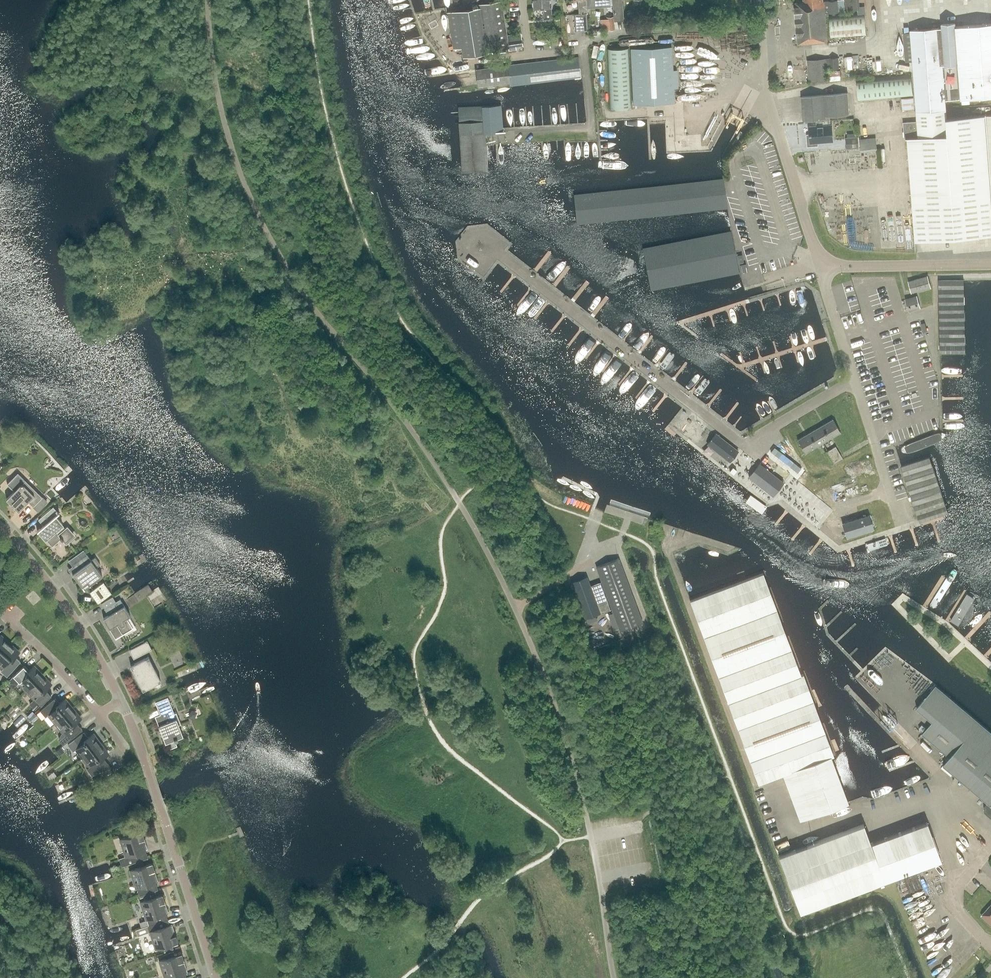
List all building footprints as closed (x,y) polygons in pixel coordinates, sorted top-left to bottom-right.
[(480,4),(480,7),(448,12),(454,48),(462,47),(463,56),(487,52),(487,51),(498,49),(509,47),(509,45),(507,36),(507,33),(502,0),(480,4)] [(553,19),(552,8),(550,8),(550,0),(533,0),(533,2),(533,3),(533,6),(534,7),(534,10),(544,9),(544,19),(553,19)] [(580,14),(575,14),(576,31),(589,30),(587,7),(587,0),(579,0),(580,14)] [(624,19),(622,0),(613,0),(615,19),(624,19)] [(828,43),(825,1),(823,1),(823,0),(804,0),(804,2),(795,3),(798,45),(828,43)] [(851,0),(834,0),(828,1),(829,13),(852,11),(851,0)] [(829,15),(831,38),(867,35),(865,12),(858,13),(829,15)] [(615,29),(614,16),(607,17),(607,19),(608,29),(615,29)] [(904,122),(905,138),(908,138),(948,135),(946,117),(945,99),(990,96),(990,23),(957,26),(957,22),(943,23),(943,28),(911,30),(918,121),(904,122)] [(521,31),(507,33),(507,36),(509,45),(509,47),(510,50),(516,49),(516,46),(523,45),(521,31)] [(591,57),(605,59),(607,46),(593,44),(591,57)] [(629,47),(607,48),(610,110),(632,109),(629,47)] [(674,103),(673,88),(678,88),(677,70),(673,71),(672,47),(631,49),(634,105),(674,103)] [(579,57),(476,69),(479,85),(510,82),(510,86),(581,77),(579,57)] [(828,80),(827,70),(831,69),(839,68),(839,58),(808,60),(810,82),(828,80)] [(859,101),(913,97),(912,75),(857,79),(859,101)] [(802,96),(804,120),(816,119),(826,119),(825,117),(831,116),(850,115),(848,93),(802,96)] [(915,109),(914,98),(902,98),(903,110),(915,109)] [(459,109),(460,135),(462,172),(488,170),(486,145),(485,133),(502,132),(502,128),(501,107),(459,109)] [(986,115),(986,113),(985,113),(985,114),(946,117),(948,135),(908,138),(916,241),(990,235),(990,114),(986,115)] [(833,141),(832,125),(831,125),(831,116),(825,117),(826,119),(816,119),(817,126),(810,127),(810,134),(807,134),(808,146),(819,145),(818,142),(833,141)] [(859,148),(858,136),(846,137),(847,149),(859,148)] [(878,150),(876,137),(859,139),(861,152),(878,150)] [(575,195),(578,224),(727,208),(724,179),(575,195)] [(652,290),(739,273),(731,231),(644,248),(652,290)] [(912,293),(931,287),(928,276),(909,281),(912,293)] [(939,280),(939,288),(964,288),(964,279),(939,280)] [(965,296),(964,288),(939,288),(939,296),(965,296)] [(909,311),(920,307),(917,296),(905,299),(909,311)] [(965,304),(965,296),(939,296),(939,305),(965,304)] [(965,312),(965,304),(939,305),(940,313),(965,312)] [(965,320),(965,312),(940,313),(940,321),(965,320)] [(965,328),(965,320),(940,321),(940,329),(965,328)] [(966,336),(965,328),(940,329),(940,337),(966,336)] [(966,344),(966,336),(940,337),(941,345),(966,344)] [(966,353),(966,344),(941,345),(941,353),(966,353)] [(833,419),(815,429),(823,443),(841,433),(833,419)] [(823,443),(815,429),(798,440),(806,453),(823,443)] [(730,462),(738,451),(716,434),(708,444),(730,462)] [(832,464),(842,458),(836,447),(826,452),(832,464)] [(901,466),(904,475),(933,466),(930,456),(901,466)] [(774,495),(778,489),(783,482),(760,464),(750,476),(774,495)] [(936,475),(933,466),(904,475),(908,485),(936,475)] [(14,491),(7,499),(19,511),(28,501),(39,511),(46,504),(41,498),(42,497),(18,473),(7,484),(14,491)] [(911,494),(939,485),(936,475),(908,485),(911,494)] [(943,496),(939,485),(911,494),(914,505),(943,496)] [(809,490),(788,502),(791,508),(792,508),(813,496),(809,490)] [(917,514),(946,505),(943,496),(914,505),(917,514)] [(920,523),(949,513),(946,505),(917,514),(920,523)] [(59,513),(53,507),(39,519),(44,525),(37,531),(38,531),(39,530),(52,546),(61,539),(63,540),(66,543),(74,535),(67,527),(65,528),(62,525),(63,524),(56,516),(60,512),(59,512),(59,513)] [(847,537),(874,529),(869,515),(843,524),(847,537)] [(87,554),(73,564),(78,570),(73,574),(82,587),(88,583),(90,585),(103,575),(97,567),(101,564),(95,557),(91,560),(87,554)] [(619,559),(597,567),(620,631),(643,622),(619,559)] [(763,573),(691,600),(690,600),(759,784),(783,775),(800,821),(848,803),(848,802),(831,757),(834,755),(804,674),(801,675),(763,573)] [(586,579),(573,584),(575,591),(586,618),(612,609),(602,581),(589,586),(586,579)] [(100,604),(116,594),(109,582),(92,592),(100,604)] [(133,603),(144,598),(140,592),(130,597),(133,603)] [(131,616),(120,599),(117,601),(113,596),(102,603),(106,608),(105,608),(109,615),(104,618),(116,638),(133,628),(127,618),(131,616)] [(10,644),(1,635),(0,636),(0,655),(10,644)] [(130,650),(134,658),(152,649),(148,641),(130,650)] [(10,644),(0,655),(0,665),(4,668),(2,669),(9,675),(21,661),(16,657),(20,652),(10,644)] [(149,656),(131,665),(143,690),(161,681),(149,656)] [(27,691),(43,675),(34,666),(30,670),(25,665),(7,682),(10,684),(13,688),(17,684),(19,683),(27,691)] [(52,684),(43,675),(27,691),(35,699),(36,697),(42,703),(52,694),(47,688),(52,684)] [(936,686),(917,709),(933,722),(922,734),(950,757),(944,765),(987,800),(984,804),(984,809),(990,815),(990,732),(936,686)] [(161,714),(155,716),(160,728),(162,727),(171,748),(177,746),(175,740),(178,739),(178,738),(183,735),(181,730),(179,725),(182,724),(177,712),(175,713),(170,700),(168,697),(156,702),(157,705),(161,714)] [(56,723),(73,709),(65,699),(60,703),(56,698),(40,711),(46,717),(48,715),(56,723)] [(81,719),(73,709),(56,723),(63,732),(66,735),(60,740),(63,745),(83,729),(77,722),(81,719)] [(38,717),(35,713),(30,717),(29,718),(33,722),(38,717)] [(83,758),(101,744),(93,734),(88,737),(84,732),(68,744),(73,751),(76,749),(83,758)] [(109,754),(101,744),(83,758),(90,767),(87,769),(92,775),(104,770),(110,767),(111,767),(104,758),(109,754)] [(941,861),(927,823),(870,844),(863,825),(779,857),(800,913),(894,878),(941,861)] [(148,850),(142,832),(121,839),(127,856),(120,858),(122,866),(145,859),(143,851),(148,850)] [(153,863),(131,870),(140,895),(145,894),(155,890),(153,883),(158,881),(153,863)] [(147,899),(142,901),(149,925),(165,920),(163,914),(169,912),(163,894),(157,896),(155,890),(145,894),(147,899)] [(982,916),(990,924),(990,906),(982,916)] [(141,928),(136,929),(138,936),(150,932),(152,931),(157,949),(178,942),(172,924),(167,926),(165,920),(149,925),(148,925),(141,928)] [(161,960),(167,977),(184,977),(182,973),(188,971),(182,953),(161,960)]
